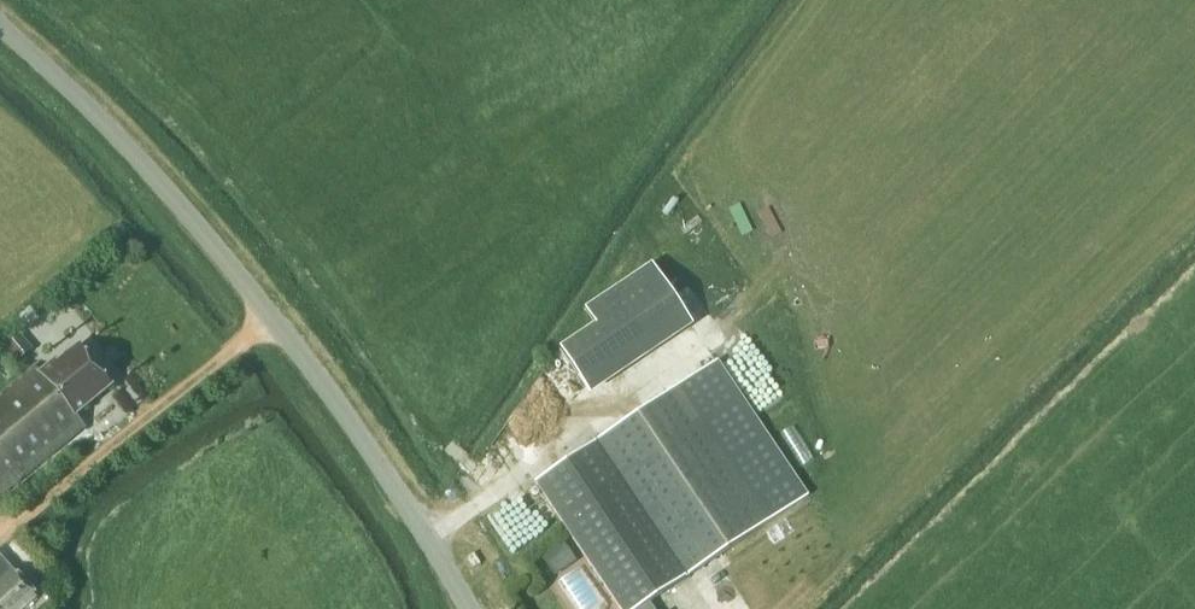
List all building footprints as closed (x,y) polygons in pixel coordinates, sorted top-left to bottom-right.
[(595,331),(559,356),(590,401),(692,331),(649,269),(583,314),(595,331)] [(5,346),(18,361),(31,349),(19,335),(5,346)] [(83,427),(75,418),(96,404),(94,400),(111,387),(80,346),(57,364),(54,360),(39,374),(34,367),(0,395),(0,495),(83,427)] [(716,365),(595,448),(688,583),(720,561),(809,500),(716,365)] [(595,448),(534,490),(616,608),(650,608),(688,583),(595,448)] [(543,555),(556,573),(574,560),(562,542),(543,555)] [(39,601),(10,567),(8,569),(0,559),(0,608),(30,608),(39,601)]
